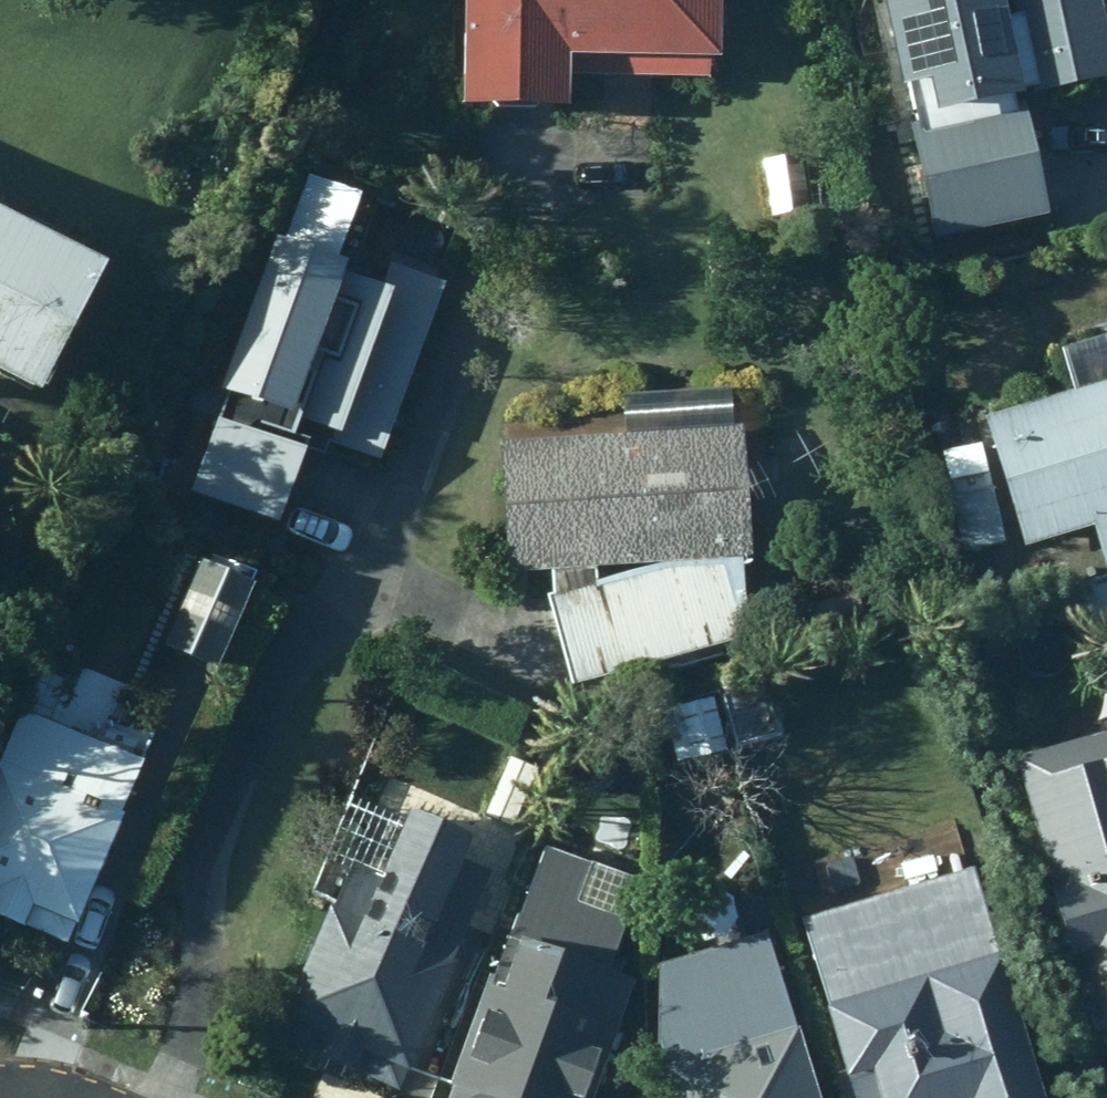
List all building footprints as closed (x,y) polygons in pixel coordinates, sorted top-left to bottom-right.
[(460,116),(565,119),(566,81),(707,84),(707,68),(718,68),(719,0),(462,0),(460,116)] [(931,245),(1057,217),(1031,102),(1106,85),(1106,8),(1105,0),(1022,0),(1026,18),(1001,15),(997,0),(876,0),(931,245)] [(764,163),(774,220),(815,213),(805,156),(764,163)] [(0,215),(0,342),(52,243),(0,215)] [(52,243),(0,342),(0,382),(38,402),(107,271),(52,243)] [(341,274),(272,245),(216,399),(228,403),(193,497),(278,528),(306,452),(288,445),(295,427),(339,442),(335,452),(379,468),(443,289),(388,270),(380,294),(340,280),(341,274)] [(1062,353),(1074,391),(994,416),(1034,544),(1099,524),(1106,551),(1106,339),(1062,353)] [(742,432),(498,447),(506,578),(750,563),(742,432)] [(995,438),(938,450),(955,552),(1015,540),(995,438)] [(543,577),(567,692),(746,645),(741,565),(651,571),(596,588),(595,575),(543,577)] [(248,591),(197,566),(160,655),(212,678),(248,591)] [(65,955),(121,828),(116,826),(153,740),(109,720),(117,702),(42,668),(0,764),(0,925),(65,955)] [(768,687),(722,701),(739,755),(785,741),(768,687)] [(683,765),(686,714),(649,714),(648,764),(683,765)] [(1017,763),(1094,1038),(1106,1035),(1106,738),(1017,763)] [(538,774),(508,762),(482,819),(512,832),(538,774)] [(363,838),(271,1047),(387,1097),(398,1097),(489,891),(457,877),(471,845),(410,817),(395,851),(363,838)] [(541,848),(449,1097),(590,1097),(632,985),(608,977),(641,887),(541,848)] [(961,849),(794,893),(827,1017),(822,1017),(837,1074),(829,1077),(834,1097),(1041,1097),(961,849)] [(764,942),(660,968),(658,1051),(672,1097),(812,1097),(764,942)]
